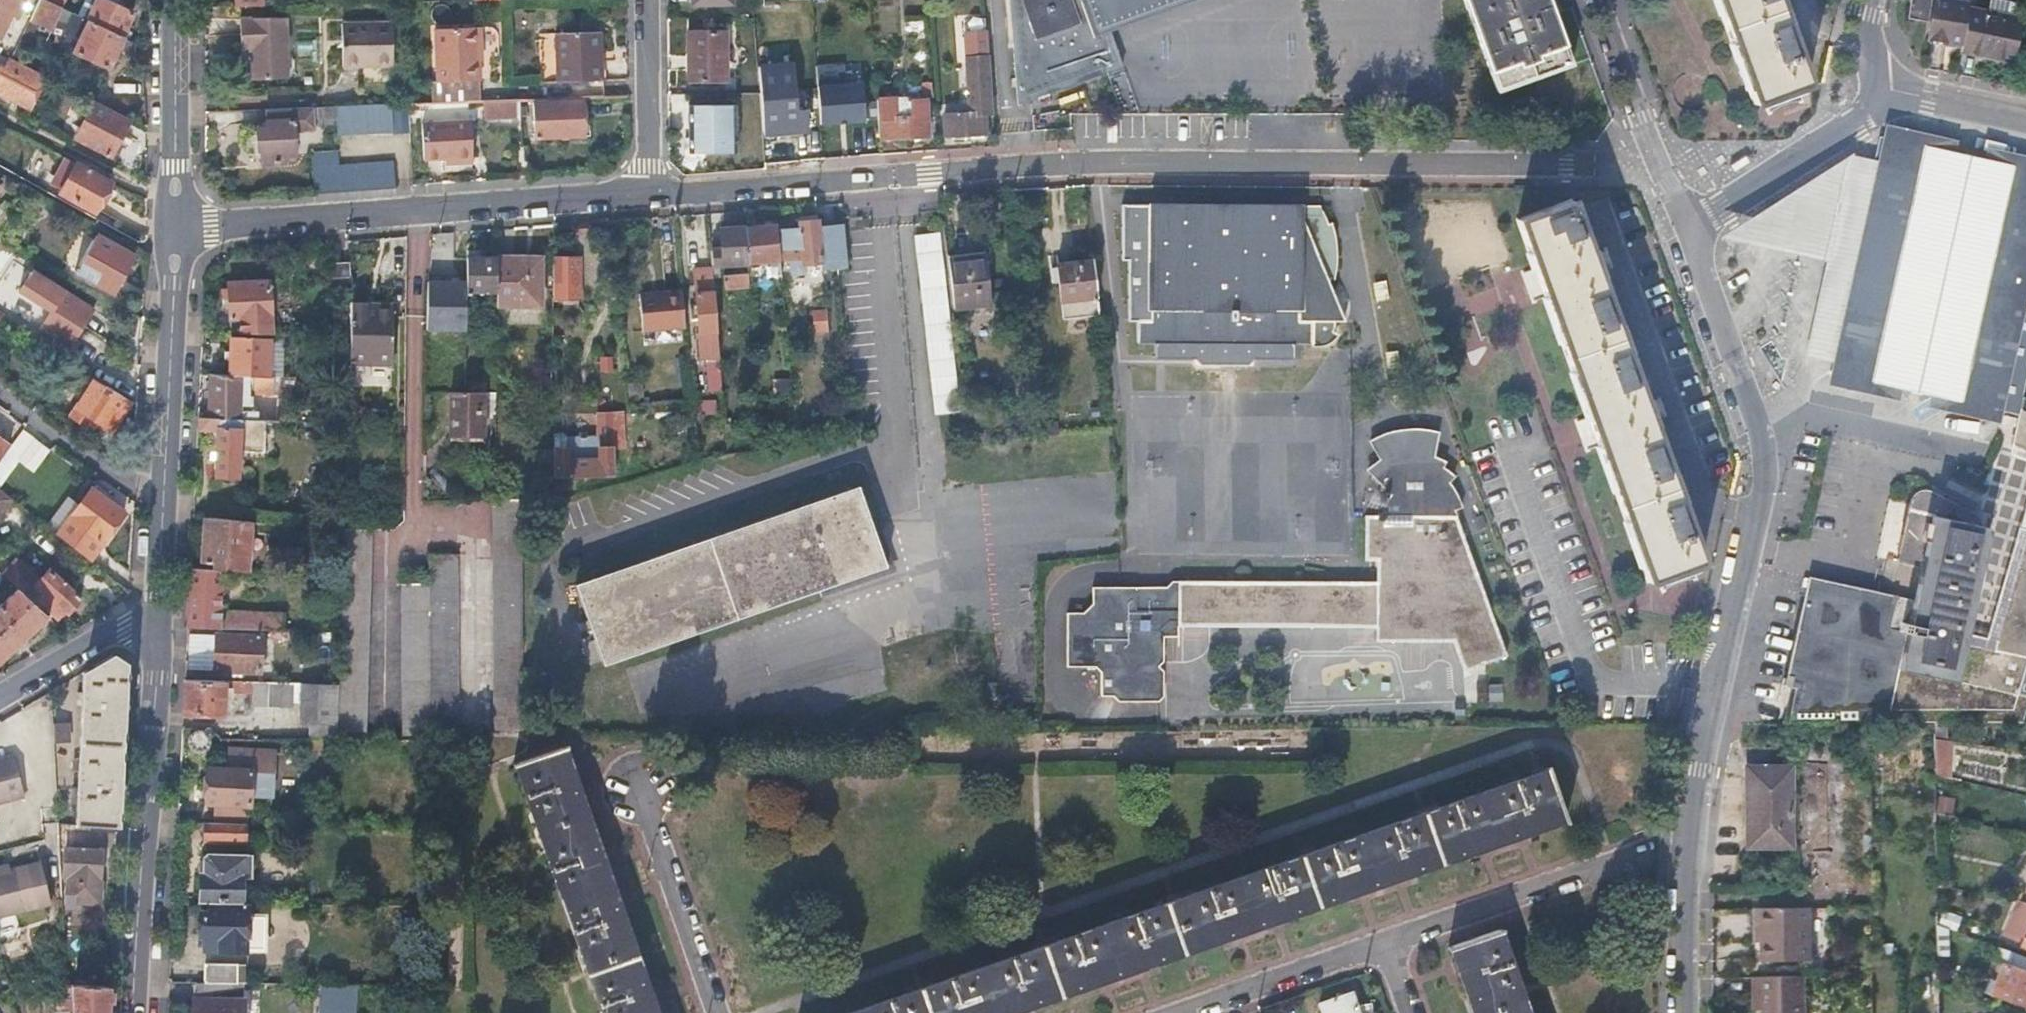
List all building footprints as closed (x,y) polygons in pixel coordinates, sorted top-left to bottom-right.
[(3,40),(13,16),(19,19),(26,4),(18,0),(0,0),(0,39),(3,40)] [(30,21),(50,31),(57,12),(60,7),(58,6),(46,1),(44,0),(41,0),(30,21)] [(124,38),(134,16),(100,0),(97,0),(87,20),(90,21),(124,38)] [(1019,108),(1021,107),(1123,70),(1110,33),(1200,0),(1007,0),(1019,108)] [(1499,94),(1572,66),(1548,0),(1465,0),(1499,94)] [(1754,103),(1808,84),(1778,0),(1717,0),(1754,103)] [(1929,21),(1932,0),(1913,0),(1910,18),(1929,21)] [(1962,45),(1968,4),(1947,0),(1935,0),(1929,38),(1962,45)] [(1960,52),(2013,61),(2021,22),(2024,22),(2025,9),(2025,6),(2007,2),(2005,15),(1986,12),(1988,0),(1969,0),(1968,4),(1962,45),(1960,52)] [(73,21),(76,15),(60,7),(57,12),(73,21)] [(284,20),(238,20),(239,54),(249,54),(250,81),(285,81),(284,20)] [(110,69),(124,38),(90,21),(76,53),(110,69)] [(389,25),(339,26),(339,69),(389,69),(389,25)] [(433,84),(433,104),(477,103),(474,29),(437,30),(438,83),(433,84)] [(553,35),(553,84),(600,82),(598,61),(592,61),(591,33),(553,35)] [(724,34),(685,35),(686,83),(723,82),(724,34)] [(4,88),(3,91),(8,93),(7,97),(15,102),(18,99),(21,101),(27,92),(37,97),(47,78),(12,59),(0,53),(0,86),(4,88)] [(803,107),(796,107),(794,60),(754,62),(758,135),(805,133),(803,107)] [(982,62),(963,64),(969,118),(943,121),(945,141),(984,136),(983,119),(989,119),(982,62)] [(814,124),(862,123),(861,79),(840,79),(839,69),(813,70),(814,124)] [(922,98),(932,97),(931,85),(921,86),(922,98)] [(27,92),(21,101),(32,106),(37,97),(27,92)] [(876,102),(879,142),(927,139),(925,104),(908,105),(909,121),(897,122),(897,109),(901,109),(901,102),(890,102),(891,97),(884,97),(884,102),(876,102)] [(516,101),(486,102),(487,119),(517,118),(516,101)] [(582,102),(535,104),(537,139),(577,138),(576,119),(582,118),(582,102)] [(113,157),(132,121),(96,103),(77,138),(113,157)] [(336,107),(337,126),(337,136),(391,133),(392,136),(409,135),(408,104),(386,105),(359,107),(336,107)] [(336,107),(275,110),(276,122),(266,122),(266,131),(256,131),(257,152),(260,153),(261,163),(292,163),(292,128),(337,126),(336,107)] [(732,108),(686,108),(687,156),(733,155),(732,108)] [(446,163),(470,161),(468,125),(423,127),(424,163),(446,163)] [(1874,159),(1880,160),(1878,168),(1872,167),(1865,197),(1880,201),(1839,373),(2011,415),(2016,394),(2025,355),(2025,292),(2015,288),(2025,243),(2025,166),(1895,135),(1894,141),(1879,137),(1874,159)] [(311,156),(313,197),(393,192),(391,165),(335,167),(333,155),(330,155),(311,156)] [(97,211),(114,185),(68,160),(53,187),(97,211)] [(1571,203),(1516,222),(1646,584),(1700,566),(1571,203)] [(1317,207),(1307,207),(1300,207),(1148,205),(1119,205),(1118,260),(1125,260),(1124,320),(1133,320),(1132,342),(1136,342),(1151,342),(1151,358),(1205,358),(1209,355),(1232,355),(1236,358),(1289,358),(1289,342),(1308,342),(1310,346),(1316,346),(1326,343),(1333,339),(1337,334),(1333,330),(1336,321),(1344,321),(1329,284),(1331,280),(1334,281),(1336,265),(1336,251),(1334,239),(1331,227),(1326,227),(1317,207)] [(742,211),(723,212),(724,225),(743,225),(742,211)] [(803,265),(821,264),(818,228),(817,223),(799,224),(799,230),(784,231),(785,262),(791,262),(792,275),(803,275),(803,265)] [(777,226),(743,229),(746,265),(780,263),(777,226)] [(821,264),(822,271),(839,270),(847,268),(845,247),(842,226),(818,228),(821,264)] [(721,255),(710,256),(711,268),(746,265),(743,229),(719,231),(721,255)] [(934,416),(940,415),(961,412),(949,314),(938,234),(917,236),(912,237),(934,416)] [(87,254),(126,275),(135,258),(96,237),(87,254)] [(115,294),(126,275),(87,254),(77,272),(115,294)] [(465,292),(495,292),(495,257),(465,257),(465,282),(465,292)] [(541,257),(495,257),(495,292),(495,306),(540,305),(541,257)] [(575,257),(552,258),(552,295),(575,295),(575,257)] [(986,258),(970,260),(975,310),(992,308),(986,258)] [(975,310),(970,260),(947,262),(954,313),(975,310)] [(1098,314),(1092,262),(1057,267),(1064,319),(1098,314)] [(95,310),(34,271),(21,291),(53,311),(42,328),(71,348),(95,310)] [(710,404),(723,403),(711,274),(693,276),(699,362),(706,362),(710,404)] [(350,279),(336,280),(336,294),(350,294),(350,279)] [(427,281),(426,330),(465,330),(465,292),(465,282),(427,281)] [(269,283),(227,286),(228,295),(230,334),(270,334),(269,283)] [(725,303),(749,302),(748,287),(724,290),(725,303)] [(644,332),(684,329),(681,291),(641,295),(644,332)] [(350,298),(348,335),(347,356),(395,357),(396,306),(369,305),(369,298),(350,298)] [(810,309),(811,333),(827,332),(826,308),(810,309)] [(230,339),(230,376),(242,376),(254,376),(266,376),(267,340),(230,339)] [(230,376),(207,375),(206,419),(256,420),(256,413),(242,412),(242,406),(250,406),(249,394),(243,393),(242,376),(230,376)] [(273,376),(266,376),(254,376),(254,392),(273,392),(273,376)] [(279,376),(277,421),(290,421),(291,377),(279,376)] [(113,430),(132,401),(96,378),(72,416),(87,427),(94,418),(113,430)] [(789,396),(790,379),(772,378),(771,395),(789,396)] [(483,392),(449,392),(449,435),(482,435),(483,392)] [(2006,444),(2013,446),(2024,397),(2016,394),(2011,415),(2006,444)] [(2013,446),(2025,450),(2025,398),(2024,397),(2013,446)] [(206,419),(194,419),(194,433),(214,434),(213,477),(237,478),(238,451),(263,452),(264,420),(256,420),(206,419)] [(615,476),(614,419),(599,419),(598,442),(570,442),(563,434),(553,434),(553,449),(554,476),(615,476)] [(1180,621),(1180,625),(1377,628),(1377,642),(1452,642),(1463,671),(1507,657),(1454,512),(1463,510),(1459,498),(1452,486),(1459,476),(1448,468),(1451,461),(1439,456),(1444,432),(1419,428),(1409,428),(1396,430),(1384,434),(1370,440),(1381,459),(1368,468),(1394,496),(1391,499),(1388,503),(1385,508),(1384,511),(1383,518),(1367,517),(1367,561),(1378,561),(1378,583),(1335,583),(1180,582),(1174,582),(1168,588),(1093,587),(1093,603),(1093,612),(1068,612),(1069,666),(1097,666),(1103,672),(1103,695),(1115,695),(1120,701),(1160,701),(1165,696),(1165,671),(1160,666),(1165,661),(1165,637),(1165,636),(1160,631),(1170,621),(1180,621)] [(33,438),(23,430),(12,446),(9,450),(19,458),(33,438)] [(9,450),(12,446),(0,438),(0,462),(9,450)] [(36,440),(21,460),(34,469),(49,449),(36,440)] [(539,481),(554,480),(554,476),(553,449),(538,450),(539,481)] [(19,458),(9,450),(0,462),(0,484),(19,458)] [(856,487),(573,587),(593,647),(600,668),(813,593),(802,562),(873,537),(856,487)] [(1786,724),(1800,723),(1873,722),(1936,722),(1947,722),(2024,723),(2025,715),(2025,528),(2025,527),(1981,685),(1954,686),(1953,684),(1987,560),(1982,558),(1992,520),(1989,515),(1987,511),(1974,505),(1923,487),(1919,487),(1915,488),(1909,491),(1904,498),(1890,558),(1895,560),(1886,599),(1799,577),(1773,686),(1784,687),(1786,724)] [(12,499),(0,489),(0,516),(12,499)] [(60,533),(91,557),(124,513),(93,489),(60,533)] [(520,499),(490,499),(493,734),(521,734),(520,499)] [(247,521),(202,520),(201,563),(213,564),(213,571),(220,572),(247,572),(247,521)] [(372,534),(367,534),(364,617),(339,617),(338,632),(336,687),(335,743),(363,743),(372,534)] [(873,537),(802,562),(813,593),(885,568),(873,537)] [(428,738),(449,738),(455,738),(454,554),(427,554),(426,584),(401,583),(401,740),(428,740),(428,738)] [(19,589),(41,609),(44,606),(58,619),(65,611),(68,614),(82,598),(51,571),(42,581),(18,559),(3,575),(19,589)] [(213,571),(186,571),(183,630),(186,631),(258,631),(258,618),(225,616),(224,619),(219,619),(220,572),(213,571)] [(49,617),(41,609),(19,589),(0,607),(0,663),(49,617)] [(1180,637),(1180,625),(1180,621),(1170,621),(1160,631),(1165,636),(1165,637),(1180,637)] [(259,640),(213,638),(212,670),(258,672),(259,640)] [(590,672),(600,668),(593,647),(583,651),(590,672)] [(112,657),(84,673),(74,825),(116,827),(126,667),(112,657)] [(223,683),(182,682),(180,716),(222,717),(223,683)] [(254,695),(255,684),(234,683),(234,695),(254,695)] [(321,743),(335,743),(336,687),(301,686),(300,726),(310,727),(310,742),(321,743)] [(1947,722),(1936,722),(1936,740),(1947,742),(1947,722)] [(67,727),(53,728),(54,744),(69,744),(67,727)] [(200,735),(199,733),(196,732),(194,732),(192,732),(190,733),(188,735),(188,738),(188,740),(189,742),(191,744),(193,745),(196,745),(198,744),(200,742),(201,740),(201,737),(200,735)] [(1947,742),(1936,740),(1937,775),(1947,777),(1947,742)] [(310,742),(309,742),(309,755),(321,755),(321,743),(310,742)] [(599,1012),(654,1012),(603,866),(586,817),(562,746),(513,763),(599,1012)] [(225,773),(205,772),(203,805),(246,808),(246,799),(270,799),(271,753),(226,752),(225,773)] [(23,798),(14,756),(0,759),(0,804),(23,798)] [(1791,768),(1755,769),(1748,775),(1749,848),(1792,849),(1791,768)] [(852,1012),(1013,1012),(1565,819),(1547,771),(1494,789),(1444,806),(1183,897),(852,1012)] [(1868,790),(1844,791),(1844,806),(1868,805),(1868,790)] [(1957,809),(1937,803),(1937,812),(1955,817),(1957,809)] [(242,845),(242,827),(203,827),(203,845),(242,845)] [(97,851),(63,850),(62,877),(66,878),(66,894),(76,894),(76,904),(98,903),(98,884),(96,884),(97,851)] [(198,880),(197,902),(233,903),(234,877),(243,877),(243,861),(203,859),(201,880),(198,880)] [(49,905),(38,865),(0,874),(0,917),(49,905)] [(2016,901),(2025,904),(2025,888),(2021,887),(2016,901)] [(2025,904),(2016,927),(2022,930),(2018,939),(2025,942),(2025,904)] [(1810,959),(1810,906),(1760,906),(1760,959),(1810,959)] [(208,909),(207,917),(198,917),(197,939),(202,940),(202,952),(260,952),(261,918),(242,918),(242,909),(208,909)] [(1943,912),(1939,925),(1957,930),(1961,917),(1943,912)] [(1448,946),(1471,1012),(1527,1012),(1498,929),(1448,946)] [(2017,958),(2013,968),(2009,966),(1996,999),(2025,1010),(2025,961),(2017,958)] [(201,985),(232,986),(232,968),(202,967),(201,985)] [(1754,975),(1754,1009),(1761,1009),(1761,1012),(1806,1012),(1805,975),(1754,975)] [(107,987),(64,985),(65,996),(71,996),(74,1012),(105,1012),(107,987)] [(242,986),(241,986),(232,986),(201,985),(193,985),(192,1002),(192,1012),(240,1012),(242,986)] [(353,987),(316,987),(315,1012),(352,1012),(353,987)] [(1369,1004),(1356,1008),(1349,993),(1319,1004),(1322,1012),(1371,1012),(1369,1004)]
